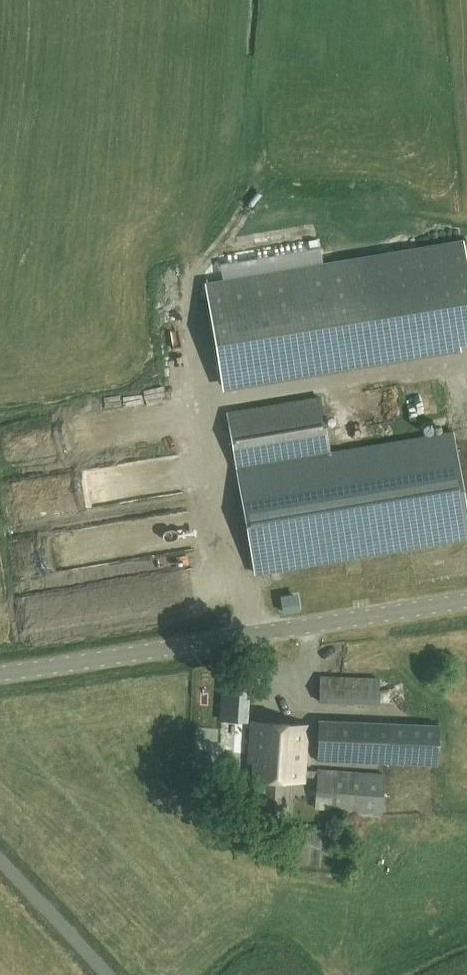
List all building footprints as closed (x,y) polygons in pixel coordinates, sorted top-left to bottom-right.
[(205,283),(221,374),(466,333),(466,262),(463,239),(205,283)] [(330,451),(321,397),(227,413),(237,469),(330,453),(330,451)] [(255,572),(466,539),(466,510),(454,430),(330,451),(330,453),(237,469),(255,572)] [(378,704),(380,670),(325,668),(323,675),(321,674),(318,701),(378,704)] [(231,722),(248,723),(248,704),(231,704),(231,722)] [(440,723),(317,716),(315,759),(437,765),(440,723)] [(257,811),(287,813),(289,780),(303,781),(307,725),(252,721),(249,762),(255,762),(254,778),(259,779),(257,811)] [(382,815),(385,773),(317,769),(315,794),(331,796),(331,811),(382,815)]
